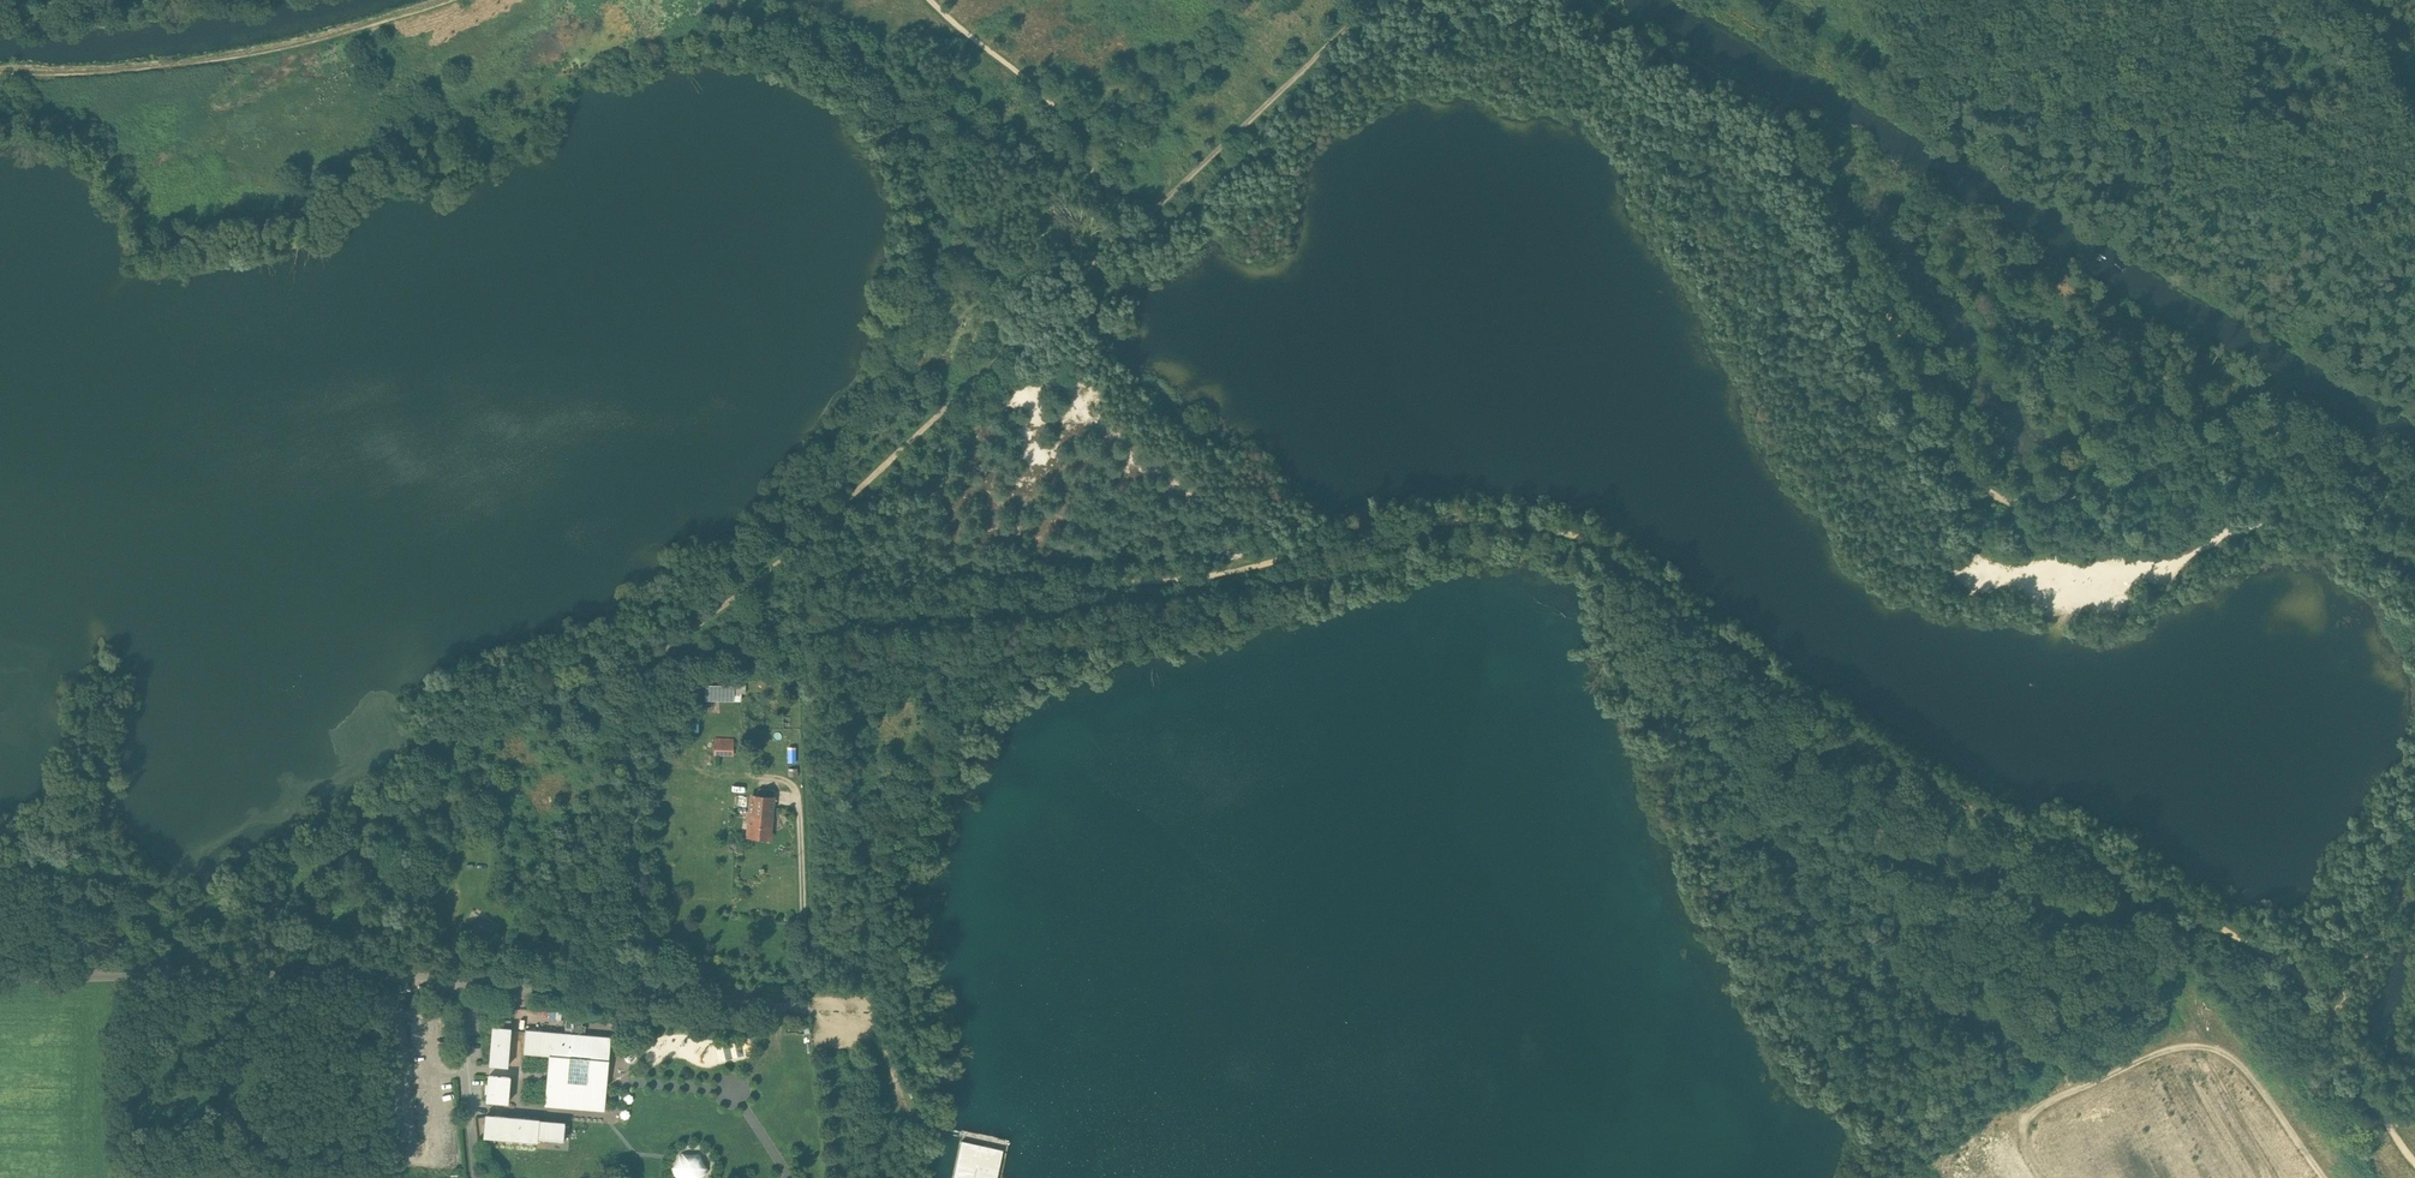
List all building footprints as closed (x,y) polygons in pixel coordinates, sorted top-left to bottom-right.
[(734,687),(705,686),(705,700),(734,701),(734,687)] [(734,741),(715,740),(714,755),(733,755),(734,741)] [(773,790),(759,788),(758,797),(773,798),(773,790)] [(758,797),(752,796),(748,836),(769,838),(773,799),(773,798),(758,797)] [(495,927),(485,920),(477,931),(487,938),(495,927)] [(583,1020),(566,1019),(565,1028),(572,1028),(571,1034),(581,1035),(583,1020)] [(511,1029),(493,1027),(490,1065),(508,1067),(511,1029)] [(571,1034),(526,1030),(524,1053),(549,1055),(545,1106),(605,1111),(611,1037),(581,1035),(571,1034)] [(725,1060),(743,1055),(739,1039),(721,1043),(725,1060)] [(510,1077),(489,1075),(488,1084),(486,1084),(486,1092),(488,1092),(487,1101),(508,1103),(510,1077)] [(539,1120),(486,1115),(484,1137),(537,1141),(538,1139),(564,1141),(565,1123),(539,1121),(539,1120)]
